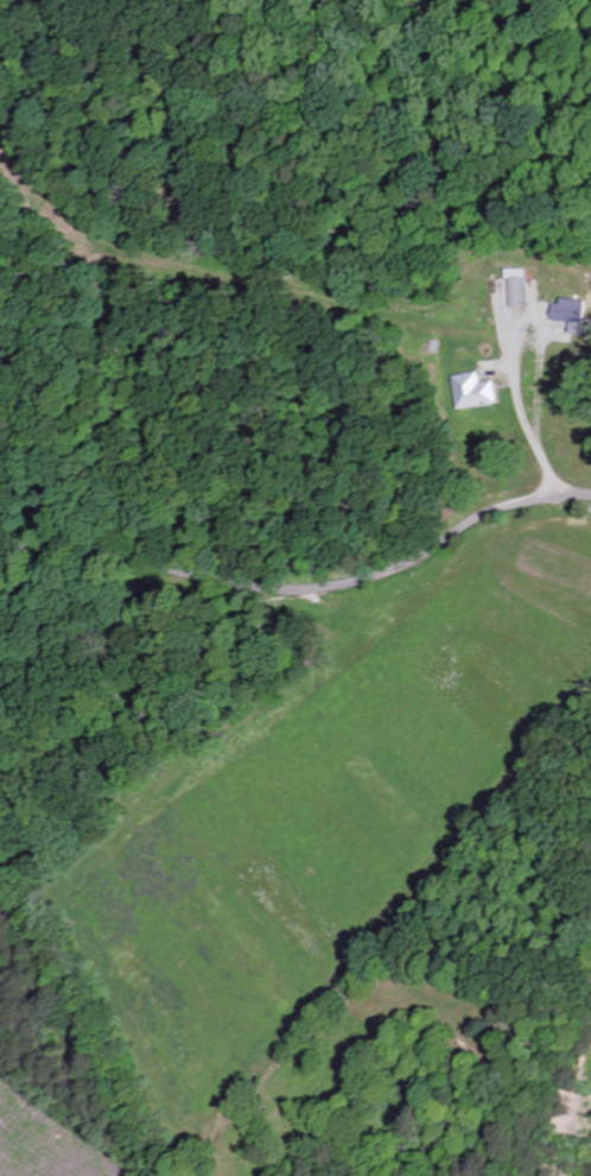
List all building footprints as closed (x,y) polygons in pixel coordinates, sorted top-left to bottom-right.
[(524,271),(506,271),(507,310),(525,310),(524,271)] [(550,301),(549,323),(567,324),(567,335),(582,336),(584,303),(550,301)] [(492,406),(490,383),(475,384),(474,374),(449,377),(452,410),(492,406)]
